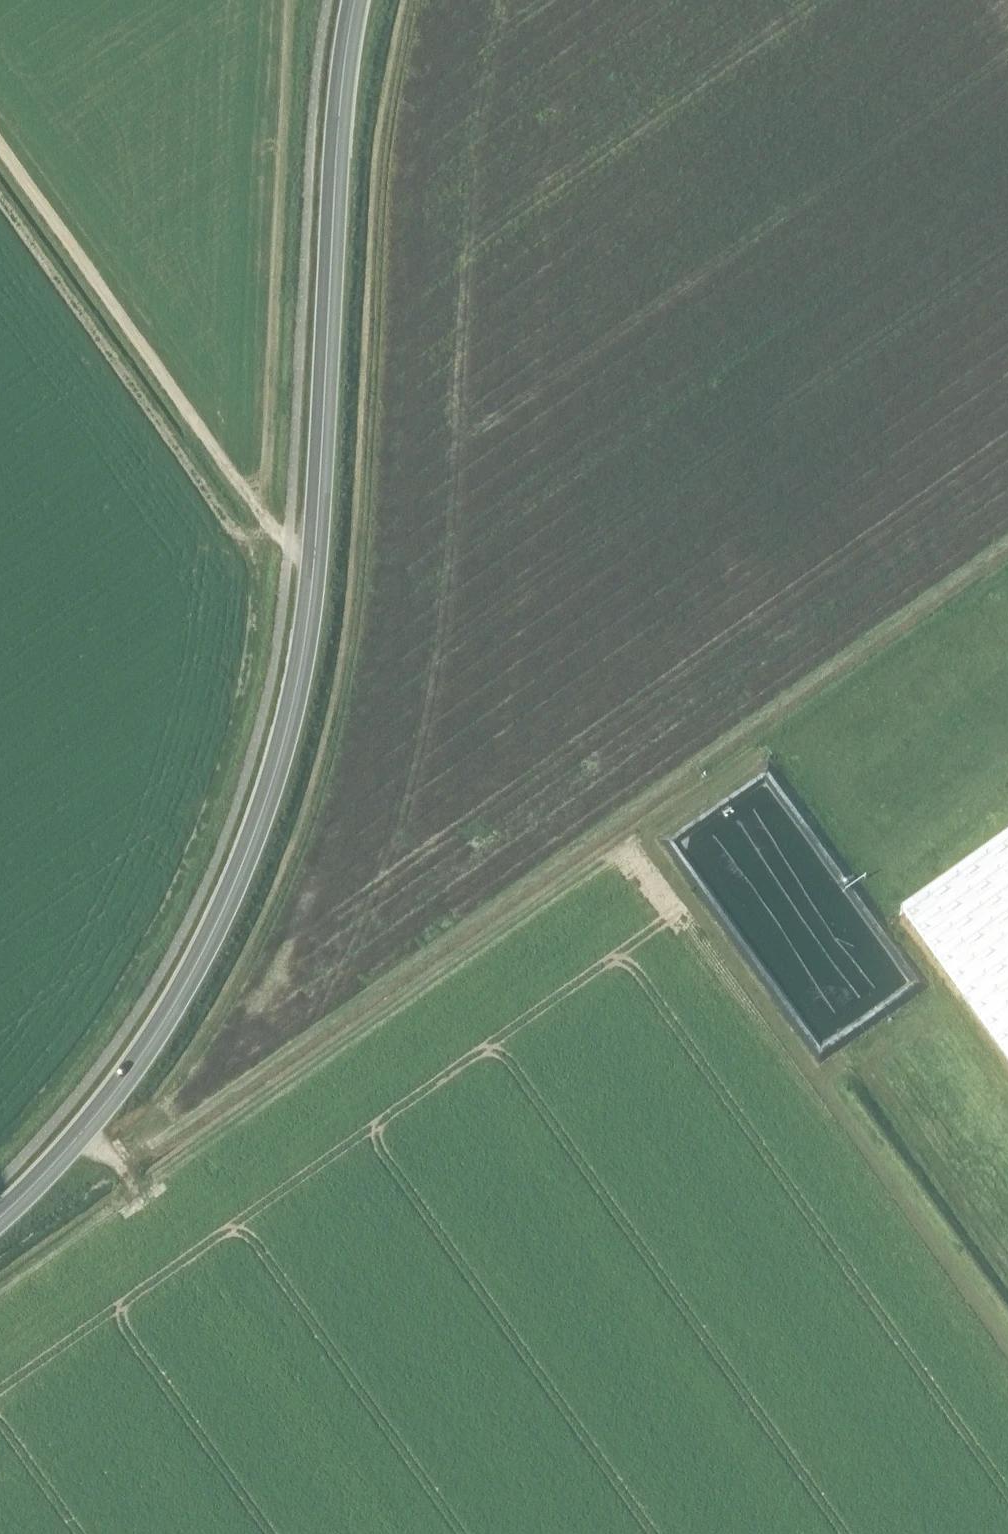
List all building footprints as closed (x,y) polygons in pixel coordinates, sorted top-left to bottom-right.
[(901,909),(1007,1058),(1007,833),(901,909)]
